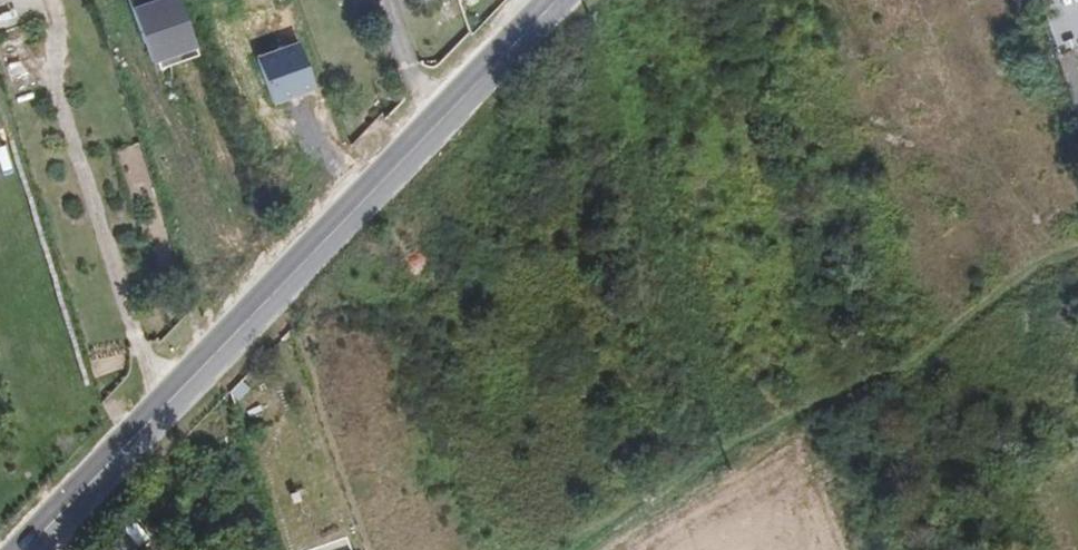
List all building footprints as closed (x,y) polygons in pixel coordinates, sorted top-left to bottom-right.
[(133,3),(152,62),(196,48),(181,0),(144,0),(133,3)] [(257,57),(274,104),(316,90),(299,42),(257,57)]
